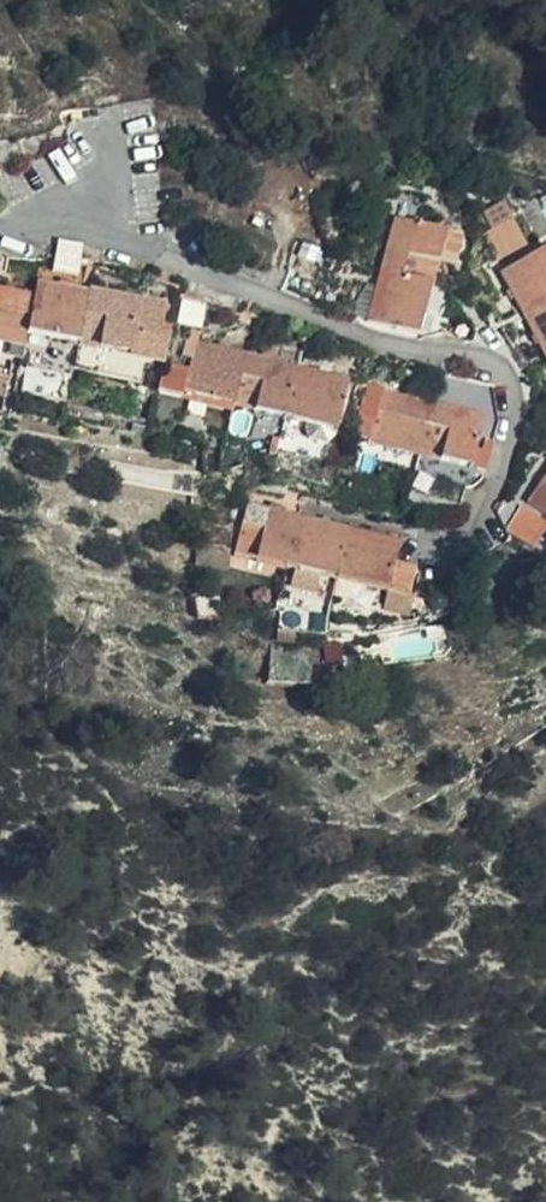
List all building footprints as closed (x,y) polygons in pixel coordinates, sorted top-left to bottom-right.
[(525,244),(512,218),(483,234),(497,260),(525,244)] [(417,332),(436,260),(444,233),(394,220),(368,318),(417,332)] [(444,233),(436,260),(453,265),(459,238),(444,233)] [(76,275),(82,246),(58,241),(54,261),(52,271),(76,275)] [(502,272),(545,357),(545,247),(502,272)] [(162,324),(165,305),(148,301),(147,304),(36,282),(34,296),(0,290),(0,341),(2,342),(9,343),(24,346),(27,332),(79,342),(100,346),(94,374),(139,384),(145,358),(163,362),(168,339),(159,337),(162,324)] [(171,327),(162,324),(159,337),(168,339),(171,327)] [(307,330),(304,329),(300,327),(296,343),(304,345),(307,330)] [(181,356),(192,359),(196,343),(198,333),(188,330),(181,356)] [(73,369),(94,374),(100,346),(79,342),(73,369)] [(21,360),(24,346),(9,343),(7,358),(21,360)] [(196,343),(192,359),(188,371),(164,364),(157,391),(181,398),(183,391),(334,431),(347,382),(196,343)] [(22,393),(66,401),(70,378),(26,369),(22,393)] [(469,467),(474,448),(482,419),(385,392),(387,386),(366,380),(350,435),(469,467)] [(484,471),(492,442),(483,439),(481,449),(474,448),(469,467),(484,472),(484,471)] [(273,455),(278,441),(270,440),(266,457),(273,455)] [(423,498),(458,507),(458,506),(463,486),(429,477),(423,498)] [(527,504),(545,516),(545,477),(527,504)] [(394,563),(399,542),(248,501),(235,551),(386,592),(406,598),(414,568),(394,563)] [(191,544),(196,565),(226,570),(228,548),(191,543),(191,544)] [(401,616),(406,598),(386,592),(381,610),(401,616)] [(424,618),(445,615),(442,598),(422,602),(424,618)] [(217,619),(217,617),(216,608),(196,608),(197,620),(217,619)] [(278,631),(315,633),(315,617),(279,615),(278,631)] [(318,684),(320,677),(322,650),(271,647),(268,671),(267,681),(318,684)]
